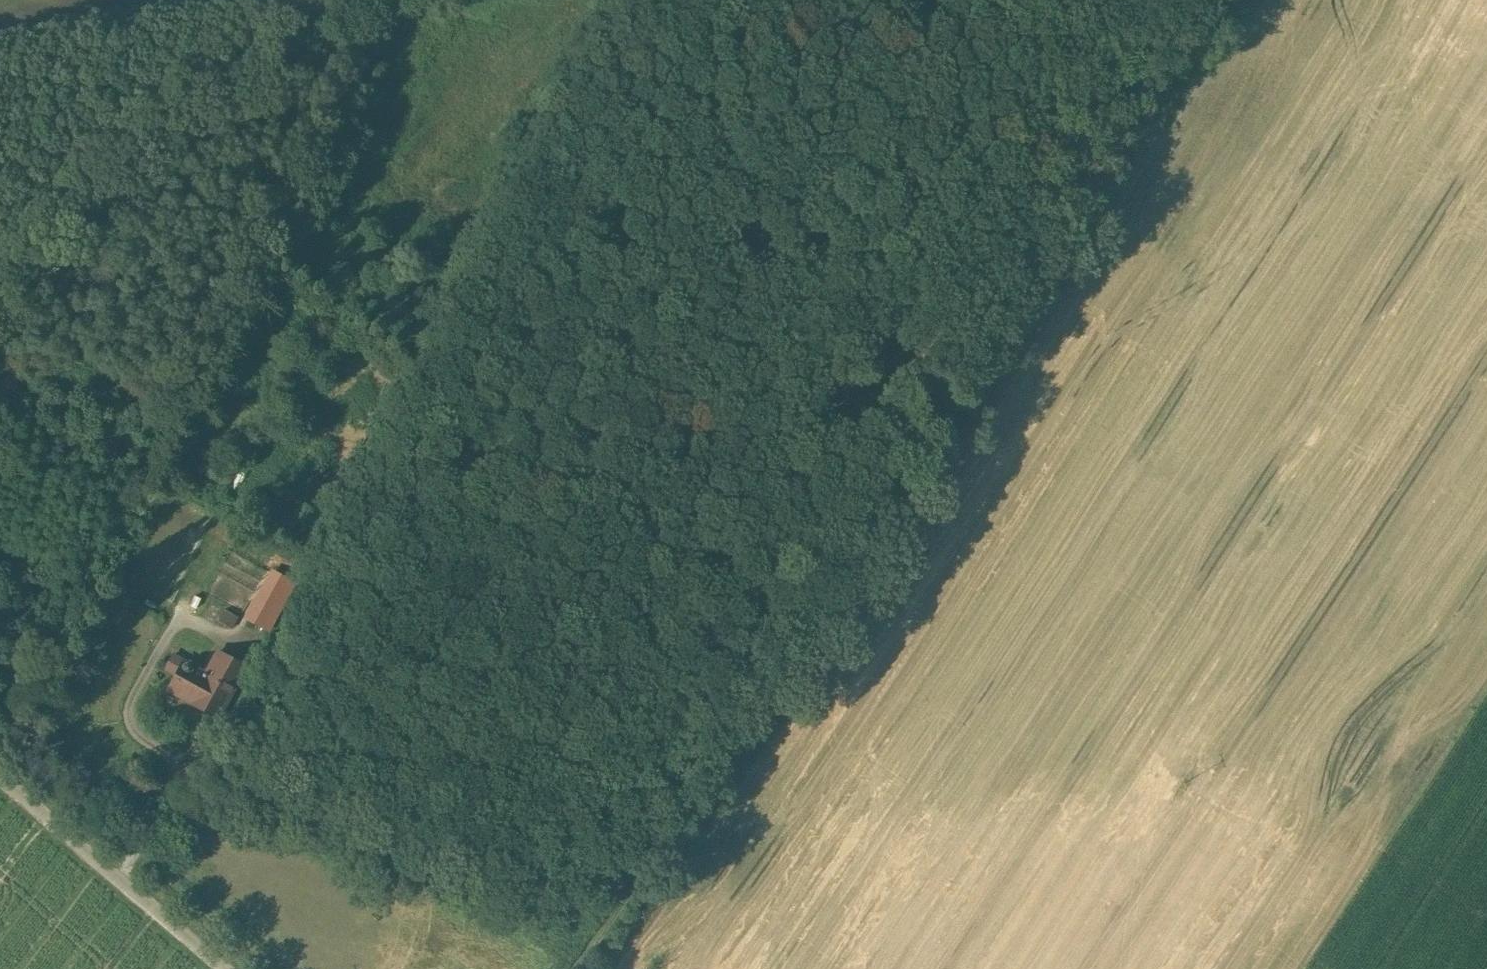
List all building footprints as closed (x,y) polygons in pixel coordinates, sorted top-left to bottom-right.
[(272,568),(244,618),(268,631),(296,582),(272,568)] [(206,673),(183,661),(168,689),(217,717),(245,667),(218,652),(206,673)]
